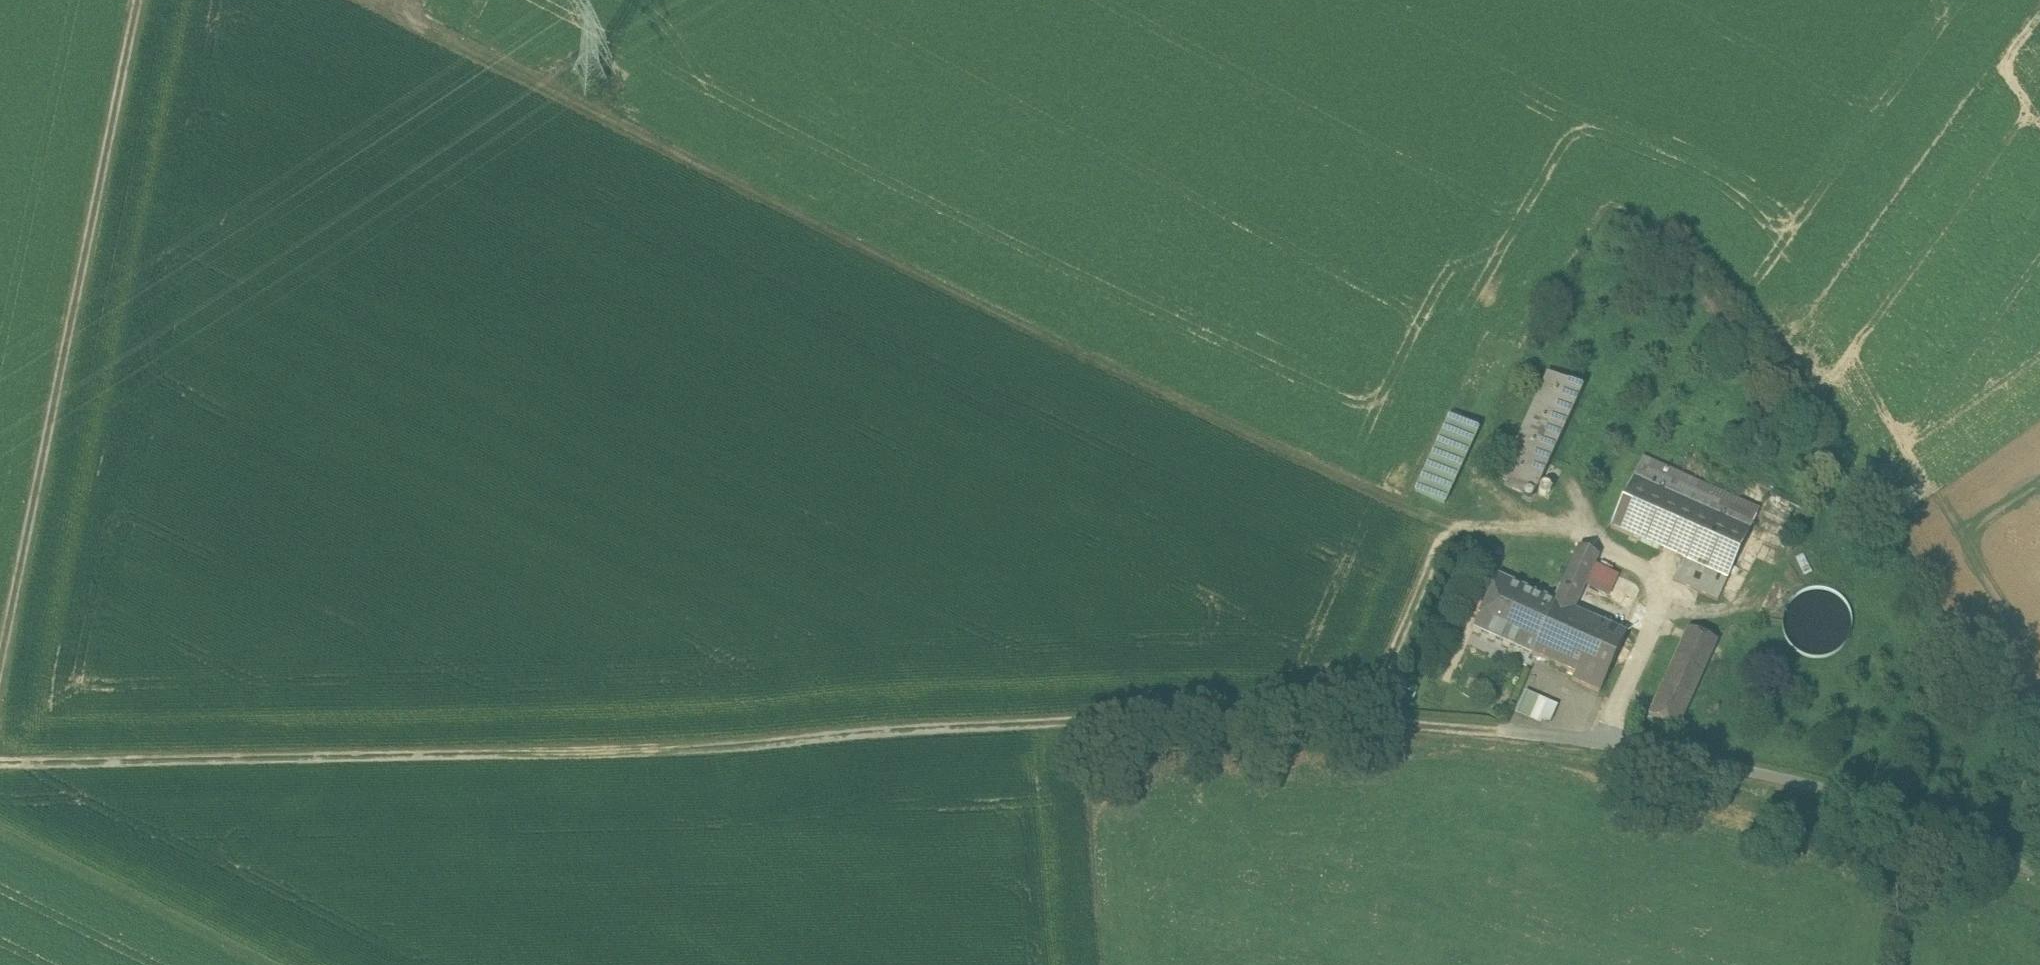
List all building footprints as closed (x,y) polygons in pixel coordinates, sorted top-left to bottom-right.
[(1548,373),(1500,475),(1535,491),(1583,388),(1548,373)] [(1449,417),(1416,491),(1445,504),(1478,431),(1449,417)] [(1760,510),(1643,456),(1634,476),(1750,530),(1760,510)] [(1750,530),(1634,476),(1611,524),(1688,560),(1728,578),(1750,530)] [(1555,600),(1555,601),(1574,610),(1600,555),(1580,546),(1555,600)] [(1719,596),(1728,578),(1688,560),(1679,578),(1719,596)] [(1555,600),(1499,574),(1475,626),(1531,652),(1555,601),(1555,600)] [(1574,610),(1555,601),(1531,652),(1575,672),(1572,678),(1600,691),(1627,633),(1626,632),(1625,633),(1574,610)] [(1689,626),(1649,713),(1678,726),(1718,639),(1689,626)] [(1527,690),(1520,714),(1553,724),(1560,700),(1527,690)]
